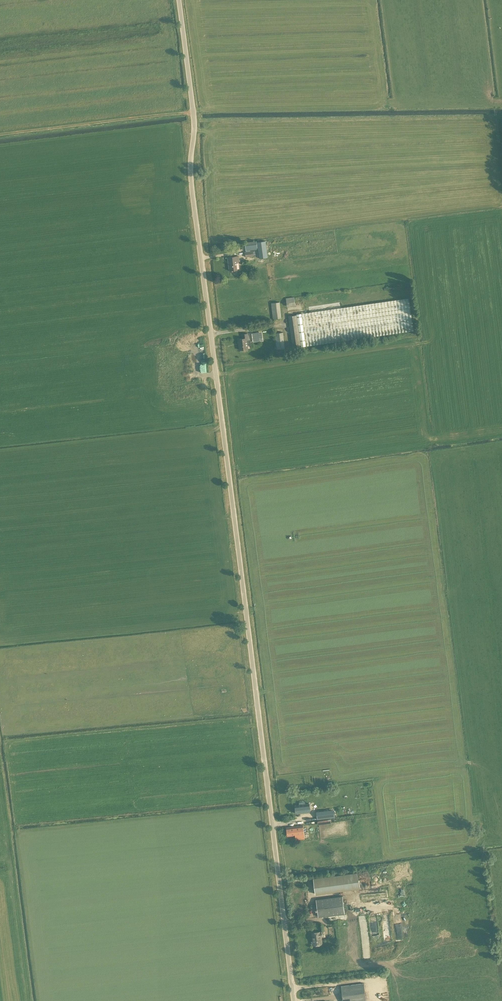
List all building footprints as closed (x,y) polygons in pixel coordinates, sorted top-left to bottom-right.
[(246,251),(257,249),(256,241),(245,243),(246,251)] [(257,242),(260,258),(268,257),(265,241),(257,242)] [(228,257),(230,270),(237,269),(236,262),(239,261),(239,256),(228,257)] [(286,298),(287,306),(295,305),(294,297),(286,298)] [(409,298),(295,314),(295,315),(288,316),(293,351),(302,350),(301,347),(413,331),(409,298)] [(271,303),(273,319),(281,318),(280,302),(271,303)] [(283,332),(275,333),(276,349),(285,348),(283,332)] [(238,339),(239,350),(248,349),(247,340),(249,339),(248,333),(242,334),(242,338),(238,339)] [(185,347),(187,354),(194,352),(193,345),(185,347)] [(296,813),(309,811),(308,803),(305,803),(305,800),(299,801),(299,804),(295,805),(296,813)] [(334,811),(317,813),(317,819),(335,817),(334,811)] [(296,840),(305,839),(306,851),(326,849),(324,828),(304,830),(303,825),(287,827),(288,836),(296,835),(296,840)] [(313,878),(315,894),(360,888),(358,872),(313,878)] [(343,896),(316,899),(318,917),(345,913),(343,896)] [(312,932),(314,945),(322,944),(321,936),(325,936),(324,931),(312,932)] [(343,1000),(366,1000),(364,983),(341,986),(343,1000)]
